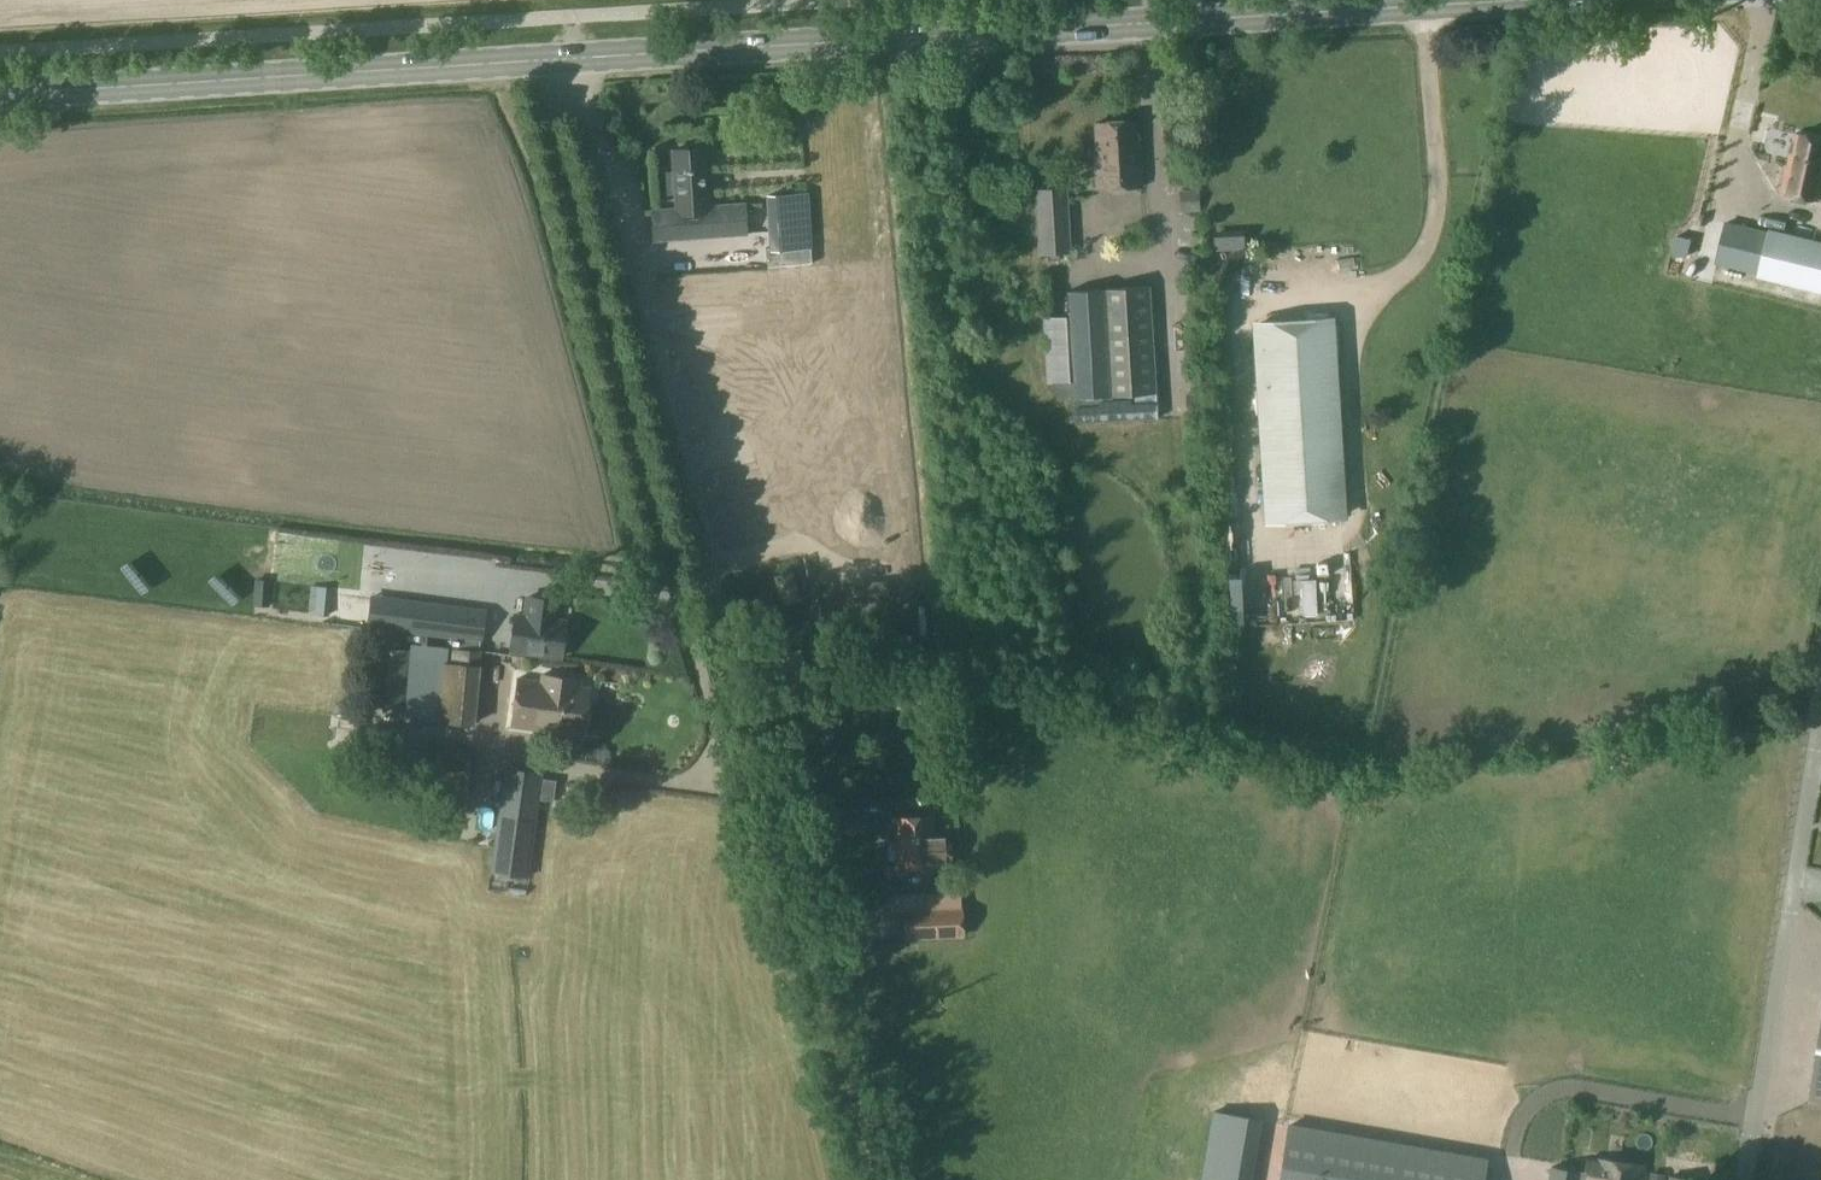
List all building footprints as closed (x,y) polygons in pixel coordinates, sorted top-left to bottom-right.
[(1137,151),(1135,121),(1094,123),(1095,147),(1093,147),(1095,189),(1141,186),(1139,151),(1137,151)] [(1820,199),(1820,140),(1796,134),(1783,191),(1820,200),(1820,199)] [(654,239),(745,232),(743,203),(708,205),(704,147),(671,149),(673,171),(665,171),(667,192),(674,191),(676,207),(651,209),(654,239)] [(1039,252),(1068,251),(1064,188),(1036,190),(1039,252)] [(674,268),(684,434),(696,433),(699,491),(824,484),(806,191),(766,193),(769,245),(765,245),(730,247),(731,265),(674,268)] [(1178,217),(1175,235),(1191,237),(1194,219),(1178,217)] [(1714,263),(1802,285),(1812,241),(1726,220),(1714,263)] [(1214,251),(1243,249),(1242,229),(1212,231),(1214,251)] [(1687,258),(1692,239),(1675,235),(1671,254),(1687,258)] [(1156,393),(1148,287),(1063,291),(1065,315),(1043,317),(1045,382),(1070,381),(1072,399),(1073,424),(1156,419),(1156,393)] [(1267,520),(1339,516),(1328,319),(1256,324),(1267,520)] [(487,586),(489,564),(456,559),(453,581),(487,586)] [(885,580),(853,582),(854,606),(859,606),(859,618),(887,616),(885,580)] [(323,611),(324,586),(308,586),(307,610),(323,611)] [(516,613),(511,649),(562,656),(567,620),(557,619),(559,599),(529,596),(527,615),(516,613)] [(461,649),(466,608),(370,597),(366,628),(450,637),(450,639),(449,648),(461,649)] [(474,725),(481,651),(461,649),(449,648),(450,639),(447,639),(445,660),(442,660),(436,721),(474,725)] [(367,705),(404,708),(410,647),(373,645),(367,705)] [(771,651),(773,676),(796,674),(794,649),(771,651)] [(578,680),(547,675),(546,681),(517,676),(510,725),(583,735),(590,687),(577,685),(578,680)] [(386,782),(464,792),(471,748),(392,739),(386,782)] [(488,871),(530,876),(540,798),(553,800),(555,779),(542,777),(543,771),(504,766),(488,871)] [(843,831),(863,829),(862,810),(841,811),(843,831)] [(1814,837),(1820,812),(1810,810),(1803,835),(1814,837)] [(895,859),(895,867),(937,864),(937,863),(951,862),(949,834),(935,835),(934,816),(893,818),(894,839),(887,840),(883,844),(883,856),(888,860),(895,859)] [(940,893),(941,908),(906,910),(907,938),(964,935),(962,907),(957,907),(957,892),(940,893)] [(1820,1101),(1820,1044),(1812,1099),(1820,1101)] [(1488,1157),(1294,1126),(1285,1179),(1484,1179),(1488,1157)] [(1583,1173),(1582,1179),(1640,1179),(1643,1165),(1594,1157),(1594,1159),(1585,1158),(1583,1173)] [(1583,1173),(1558,1169),(1550,1167),(1550,1168),(1548,1179),(1582,1179),(1583,1173)]
